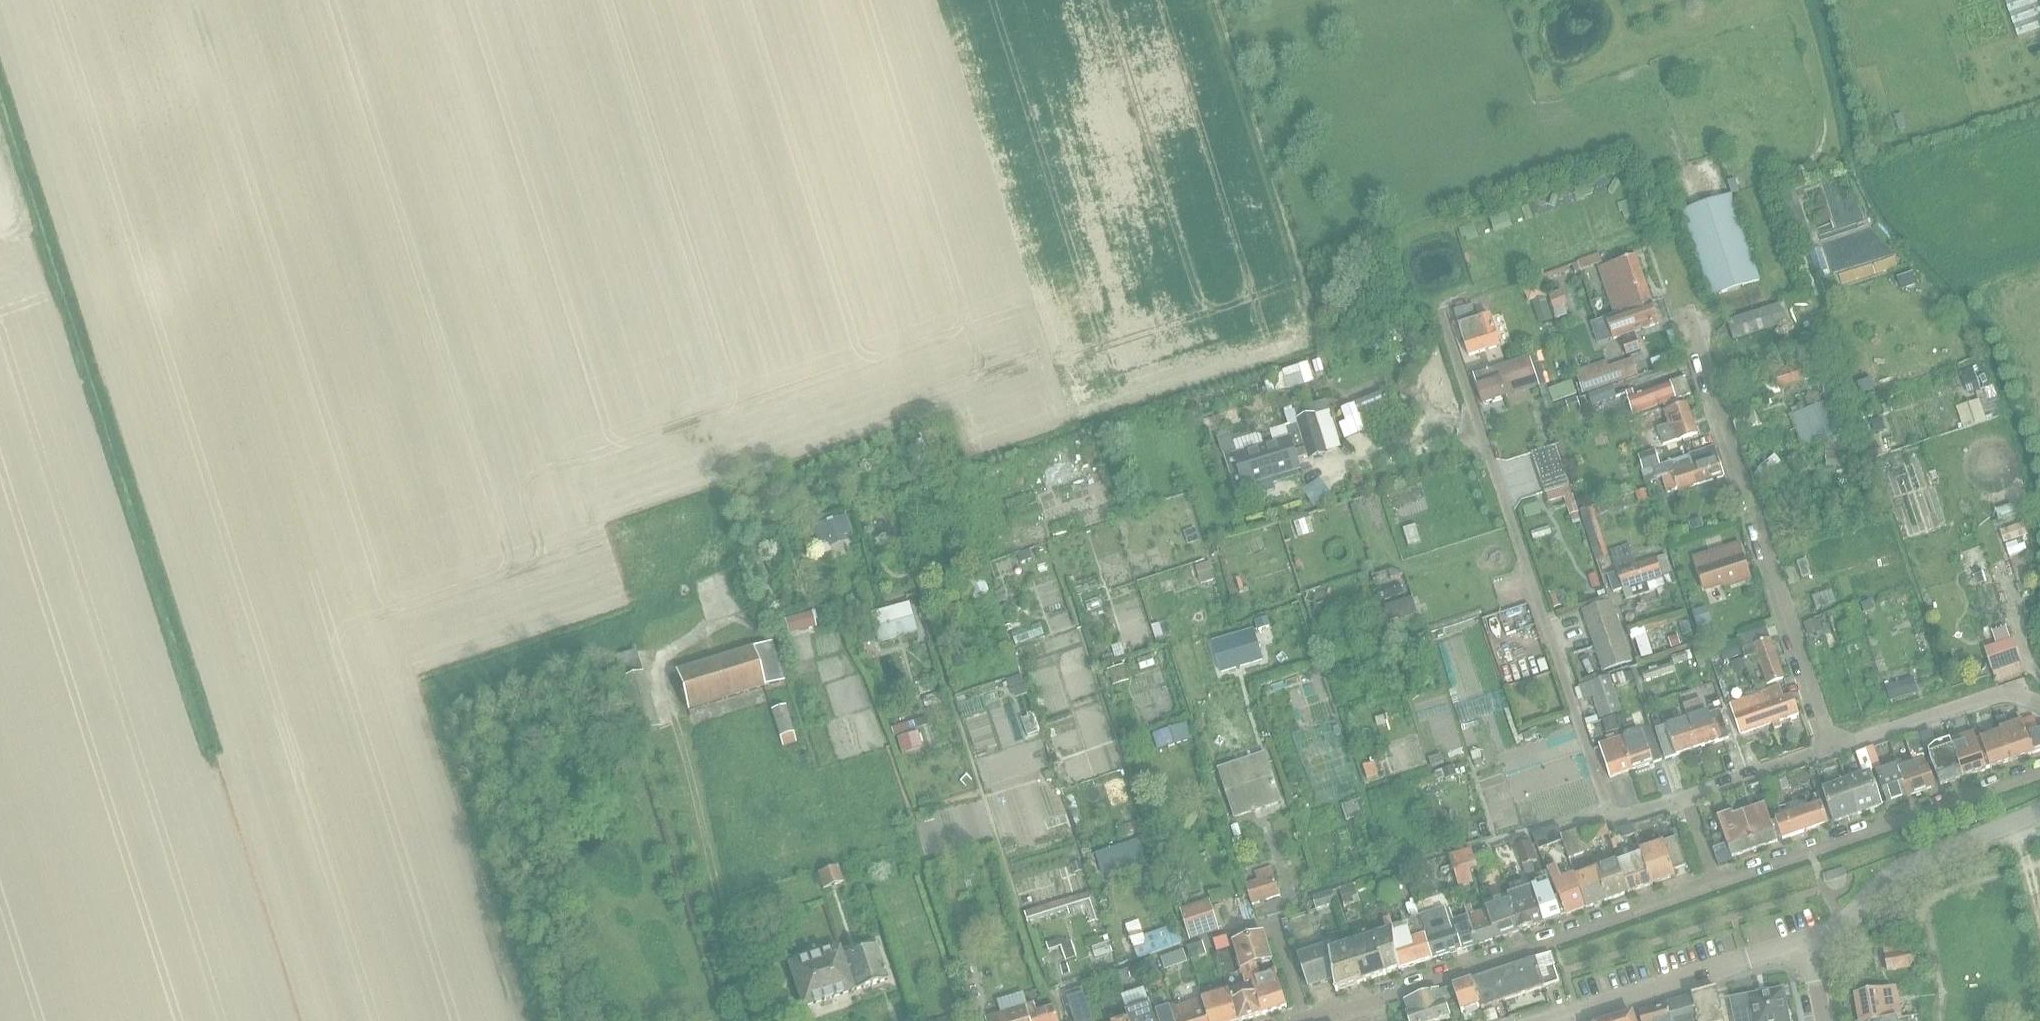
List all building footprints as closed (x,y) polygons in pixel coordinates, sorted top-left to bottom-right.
[(2037,0),(2005,0),(2018,37),(2039,29),(2039,9),(2037,0)] [(1614,178),(1608,189),(1614,192),(1620,182),(1614,178)] [(1739,191),(1735,178),(1727,181),(1732,193),(1739,191)] [(1587,181),(1573,186),(1577,198),(1592,193),(1587,181)] [(1711,296),(1759,280),(1730,195),(1682,211),(1711,296)] [(1631,198),(1617,203),(1619,211),(1621,210),(1623,217),(1636,213),(1631,198)] [(1528,203),(1521,205),(1525,217),(1532,215),(1528,203)] [(1507,213),(1491,218),(1495,232),(1511,227),(1507,213)] [(1472,222),(1458,227),(1461,237),(1465,236),(1467,241),(1477,237),(1472,222)] [(1828,271),(1821,248),(1809,252),(1817,275),(1828,271)] [(1538,253),(1527,257),(1529,263),(1541,258),(1538,253)] [(1576,261),(1577,263),(1579,271),(1603,263),(1599,253),(1576,261)] [(1651,301),(1636,255),(1598,267),(1613,314),(1651,301)] [(1547,279),(1570,271),(1569,267),(1540,277),(1540,278),(1544,289),(1545,289),(1550,287),(1547,279)] [(1912,275),(1898,279),(1901,290),(1916,285),(1912,275)] [(1547,297),(1545,289),(1544,289),(1540,278),(1521,285),(1528,303),(1535,301),(1547,297)] [(1562,292),(1549,297),(1554,310),(1567,305),(1562,292)] [(1639,349),(1633,330),(1658,322),(1651,301),(1613,314),(1605,316),(1612,337),(1621,334),(1623,341),(1621,342),(1625,354),(1639,349)] [(1726,322),(1733,341),(1790,322),(1783,303),(1726,322)] [(1476,320),(1471,305),(1453,311),(1468,356),(1499,346),(1490,316),(1476,320)] [(1666,332),(1671,345),(1678,343),(1673,329),(1666,332)] [(1407,346),(1393,351),(1398,364),(1412,359),(1407,346)] [(1505,398),(1502,388),(1532,378),(1525,358),(1473,375),(1477,386),(1483,405),(1505,398)] [(1583,394),(1616,383),(1638,376),(1632,358),(1608,366),(1607,360),(1576,370),(1578,377),(1577,377),(1583,394)] [(1321,361),(1313,364),(1316,375),(1324,373),(1321,361)] [(1307,365),(1298,368),(1301,377),(1303,384),(1313,381),(1307,365)] [(1775,374),(1780,389),(1804,381),(1801,373),(1803,373),(1801,366),(1775,374)] [(1803,373),(1801,373),(1804,381),(1806,389),(1824,383),(1819,367),(1803,373)] [(1298,368),(1282,373),(1285,382),(1301,377),(1298,368)] [(1974,368),(1961,372),(1969,395),(1981,390),(1974,368)] [(1282,373),(1271,377),(1276,393),(1288,389),(1285,382),(1282,373)] [(1632,415),(1662,404),(1663,407),(1676,403),(1675,399),(1690,393),(1684,376),(1669,382),(1669,383),(1635,395),(1632,389),(1625,392),(1628,399),(1626,400),(1632,415)] [(1572,381),(1547,390),(1552,404),(1576,395),(1572,381)] [(1759,384),(1767,406),(1772,404),(1769,399),(1771,398),(1770,396),(1781,393),(1777,381),(1769,384),(1768,381),(1759,384)] [(1592,406),(1616,397),(1612,386),(1588,394),(1592,406)] [(1581,409),(1577,398),(1566,402),(1569,413),(1581,409)] [(1840,432),(1828,401),(1817,406),(1828,438),(1825,442),(1826,466),(1845,466),(1845,460),(1846,460),(1845,454),(1853,454),(1853,447),(1845,447),(1845,444),(1844,444),(1840,432)] [(1696,433),(1686,403),(1663,410),(1668,424),(1656,428),(1662,445),(1696,433)] [(1967,403),(1955,407),(1962,428),(1974,424),(1967,403)] [(1309,458),(1326,452),(1314,414),(1297,419),(1305,445),(1293,448),(1290,438),(1234,455),(1244,486),(1300,469),(1297,459),(1308,456),(1309,458)] [(1354,419),(1339,425),(1345,441),(1360,435),(1354,419)] [(1881,419),(1869,423),(1873,434),(1884,430),(1881,419)] [(936,428),(925,433),(930,446),(941,441),(936,428)] [(1697,436),(1699,448),(1719,445),(1718,433),(1697,436)] [(2030,437),(2033,447),(2038,467),(2039,476),(2039,433),(2030,437)] [(1879,434),(1868,438),(1874,457),(1885,453),(1879,434)] [(1563,470),(1555,445),(1531,453),(1539,478),(1563,470)] [(1685,456),(1695,484),(1712,479),(1711,479),(1723,475),(1718,459),(1713,461),(1709,449),(1688,456),(1688,455),(1685,456)] [(1656,454),(1644,458),(1647,467),(1659,463),(1656,454)] [(1677,490),(1695,484),(1685,456),(1653,466),(1656,478),(1661,476),(1666,492),(1677,489),(1677,490)] [(1648,499),(1645,489),(1635,492),(1638,502),(1648,499)] [(1571,495),(1563,497),(1569,515),(1577,512),(1571,495)] [(1537,501),(1522,506),(1526,517),(1541,513),(1537,501)] [(1998,525),(2021,517),(2017,501),(1994,507),(1998,525)] [(1580,512),(1596,561),(1609,557),(1595,516),(1606,512),(1603,505),(1580,512)] [(846,514),(812,526),(818,544),(827,541),(829,546),(845,541),(843,536),(853,533),(846,514)] [(1310,519),(1294,523),(1299,538),(1314,533),(1310,519)] [(1701,530),(1699,523),(1689,526),(1691,534),(1701,530)] [(2025,535),(2024,531),(2022,524),(2001,531),(2004,542),(2025,535)] [(1421,542),(1416,525),(1404,529),(1409,546),(1421,542)] [(1749,576),(1739,547),(1737,542),(1692,556),(1703,587),(1724,580),(1725,584),(1749,576)] [(1645,593),(1636,564),(1630,545),(1610,551),(1617,570),(1607,574),(1612,591),(1622,588),(1626,599),(1645,593)] [(1029,551),(1018,555),(1021,563),(1031,559),(1029,551)] [(1675,584),(1671,571),(1665,554),(1636,564),(1645,593),(1650,591),(1646,580),(1662,575),(1666,587),(1675,584)] [(1796,562),(1802,578),(1811,574),(1809,568),(1809,567),(1806,558),(1796,562)] [(1195,567),(1201,584),(1217,579),(1211,561),(1195,567)] [(1799,581),(1793,565),(1784,569),(1790,585),(1799,581)] [(1402,569),(1390,573),(1392,581),(1404,577),(1402,569)] [(991,595),(982,572),(965,578),(974,601),(991,595)] [(1595,574),(1588,576),(1592,589),(1599,587),(1595,574)] [(1581,576),(1566,581),(1569,589),(1583,584),(1581,576)] [(1816,608),(1835,601),(1831,589),(1812,595),(1816,608)] [(1556,590),(1548,593),(1553,607),(1561,605),(1559,599),(1556,592),(1556,590)] [(1003,591),(995,594),(998,604),(1006,602),(1003,591)] [(984,659),(962,592),(956,594),(978,661),(984,659)] [(1412,600),(1382,610),(1387,625),(1417,615),(1412,600)] [(1870,601),(1860,604),(1864,613),(1873,610),(1870,601)] [(909,602),(871,613),(878,640),(890,636),(886,624),(913,616),(909,602)] [(1581,612),(1589,635),(1600,671),(1630,661),(1610,602),(1581,612)] [(1711,622),(1707,606),(1692,610),(1697,626),(1711,622)] [(821,616),(818,607),(806,611),(808,619),(821,616)] [(1266,618),(1255,622),(1258,631),(1269,627),(1266,618)] [(1803,623),(1808,636),(1820,632),(1816,619),(1803,623)] [(1766,627),(1737,637),(1740,646),(1741,648),(1770,638),(1766,627)] [(1253,629),(1211,642),(1221,673),(1263,660),(1253,629)] [(1646,636),(1635,640),(1641,660),(1653,656),(1646,636)] [(1676,636),(1667,639),(1670,649),(1679,646),(1676,636)] [(1783,677),(1770,638),(1741,648),(1743,655),(1745,658),(1757,654),(1767,683),(1783,677)] [(1987,648),(1994,668),(2018,659),(2012,639),(1987,648)] [(782,681),(770,642),(675,671),(686,710),(782,681)] [(1131,660),(1145,703),(1190,688),(1176,646),(1131,660)] [(1692,648),(1699,670),(1707,667),(1700,646),(1692,648)] [(1741,648),(1740,646),(1720,653),(1723,662),(1743,655),(1741,648)] [(658,726),(635,649),(612,656),(636,733),(658,726)] [(1685,651),(1640,667),(1642,674),(1692,657),(1689,649),(1685,651)] [(1324,658),(1269,674),(1283,721),(1309,713),(1306,704),(1335,696),(1324,658)] [(1743,659),(1731,663),(1735,674),(1746,670),(1743,659)] [(1673,664),(1643,675),(1645,682),(1676,671),(1673,664)] [(1123,665),(1112,669),(1117,685),(1128,681),(1123,665)] [(1623,673),(1612,677),(1615,688),(1626,684),(1623,673)] [(1588,682),(1580,685),(1585,699),(1593,697),(1600,719),(1620,712),(1608,675),(1588,682)] [(1886,687),(1890,700),(1903,696),(1899,683),(1886,687)] [(1773,722),(1767,705),(1766,703),(1759,705),(1755,695),(1730,703),(1740,733),(1773,722)] [(1775,729),(1779,727),(1778,725),(1780,724),(1778,720),(1789,716),(1787,711),(1796,708),(1792,696),(1767,705),(1773,722),(1775,729)] [(770,710),(782,747),(796,742),(793,733),(794,733),(785,706),(770,710)] [(1309,709),(1308,740),(1323,741),(1323,723),(1334,724),(1334,710),(1309,709)] [(1687,717),(1697,748),(1728,738),(1719,710),(1708,713),(1707,710),(1687,717)] [(1618,730),(1613,716),(1602,720),(1607,734),(1618,730)] [(2036,726),(2033,716),(2018,721),(2021,722),(2031,753),(2039,750),(2039,730),(2037,731),(2036,726)] [(1664,759),(1697,748),(1687,717),(1654,728),(1664,759)] [(2031,753),(2021,722),(2018,721),(1999,728),(2000,730),(2010,761),(2031,753)] [(1185,724),(1153,734),(1158,750),(1190,740),(1185,724)] [(1620,736),(1631,770),(1661,760),(1650,727),(1620,736)] [(1989,767),(2010,761),(2000,730),(1978,738),(1988,768),(1989,767)] [(1338,735),(1346,753),(1355,749),(1347,731),(1338,735)] [(1930,731),(1918,735),(1924,752),(1936,747),(1930,731)] [(1988,768),(1978,738),(1976,739),(1973,731),(1949,739),(1952,747),(1962,777),(1986,769),(1986,768),(1988,768)] [(902,754),(923,747),(919,733),(898,740),(902,754)] [(1933,787),(1923,756),(1924,756),(1923,752),(1924,752),(1918,735),(1917,733),(1905,737),(1913,760),(1902,763),(1900,760),(1895,761),(1896,764),(1876,771),(1887,804),(1907,797),(1907,796),(1933,787)] [(1609,777),(1631,770),(1620,736),(1598,744),(1609,777)] [(1865,750),(1870,766),(1871,766),(1872,770),(1881,767),(1873,746),(1865,749),(1865,750)] [(1939,785),(1962,777),(1952,747),(1929,755),(1939,785)] [(1234,819),(1282,802),(1265,752),(1217,769),(1234,819)] [(1437,757),(1430,759),(1432,767),(1440,765),(1437,757)] [(1321,762),(1324,784),(1345,781),(1342,759),(1321,762)] [(1482,759),(1473,761),(1476,769),(1484,766),(1482,759)] [(1381,760),(1373,762),(1376,773),(1384,770),(1381,760)] [(1376,773),(1373,762),(1362,766),(1367,780),(1377,776),(1376,773)] [(1456,776),(1453,766),(1442,769),(1442,770),(1435,772),(1438,780),(1446,778),(1446,779),(1456,776)] [(1846,781),(1857,814),(1880,806),(1869,773),(1846,781)] [(1794,796),(1788,778),(1778,782),(1777,781),(1764,785),(1775,818),(1781,816),(1778,809),(1785,807),(1782,800),(1794,796)] [(1833,822),(1857,814),(1846,781),(1822,789),(1833,822)] [(1741,812),(1754,849),(1777,841),(1764,804),(1741,812)] [(1828,824),(1821,804),(1775,820),(1782,840),(1828,824)] [(1754,849),(1741,812),(1732,815),(1731,812),(1717,817),(1731,857),(1754,849)] [(1141,820),(1118,827),(1121,837),(1144,830),(1141,820)] [(1608,834),(1604,820),(1583,827),(1587,841),(1608,834)] [(1563,838),(1562,835),(1557,823),(1531,834),(1537,849),(1563,838)] [(1619,828),(1622,838),(1634,834),(1631,824),(1619,828)] [(1516,825),(1497,832),(1503,850),(1522,843),(1516,825)] [(1562,835),(1563,838),(1571,857),(1590,850),(1581,827),(1562,835)] [(1640,851),(1641,854),(1651,885),(1674,876),(1673,871),(1686,866),(1676,839),(1640,851)] [(1537,860),(1529,841),(1515,847),(1526,874),(1535,871),(1531,862),(1537,860)] [(1476,864),(1473,853),(1472,848),(1449,854),(1459,888),(1473,884),(1469,871),(1477,869),(1476,864)] [(1473,853),(1476,864),(1491,860),(1488,849),(1473,853)] [(1628,893),(1651,885),(1641,854),(1617,863),(1628,893)] [(1628,893),(1617,863),(1616,860),(1595,867),(1596,869),(1607,900),(1628,893)] [(1574,875),(1562,879),(1556,865),(1546,869),(1563,907),(1561,907),(1562,909),(1563,909),(1565,915),(1586,907),(1574,876),(1574,875)] [(841,883),(835,866),(817,873),(822,889),(841,883)] [(1257,882),(1245,886),(1251,905),(1280,896),(1271,867),(1254,872),(1257,882)] [(1845,875),(1843,868),(1823,875),(1826,883),(1846,877),(1845,875)] [(1586,907),(1607,900),(1596,869),(1574,876),(1586,907)] [(1354,883),(1357,892),(1372,886),(1370,878),(1354,883)] [(1532,889),(1537,887),(1535,882),(1530,883),(1532,887),(1508,895),(1508,897),(1519,930),(1543,923),(1532,889)] [(1342,897),(1357,892),(1354,883),(1340,888),(1342,897)] [(1532,889),(1543,923),(1560,917),(1549,888),(1538,891),(1537,887),(1532,889)] [(1316,909),(1336,902),(1332,890),(1312,897),(1316,909)] [(1089,901),(1096,921),(1102,919),(1092,891),(1025,912),(1027,919),(1089,901)] [(1508,897),(1505,898),(1504,896),(1484,903),(1486,910),(1496,938),(1519,930),(1508,897)] [(1180,909),(1190,939),(1220,930),(1210,899),(1180,909)] [(1473,914),(1471,910),(1470,905),(1465,906),(1467,912),(1476,944),(1496,938),(1486,910),(1473,914)] [(1422,924),(1432,959),(1476,944),(1468,916),(1453,921),(1450,910),(1446,911),(1445,908),(1419,917),(1420,919),(1422,924)] [(1393,928),(1392,928),(1389,917),(1383,919),(1387,932),(1373,937),(1385,974),(1399,970),(1393,928)] [(1432,959),(1422,924),(1420,919),(1393,928),(1399,970),(1432,959)] [(1915,938),(1913,929),(1905,931),(1906,940),(1908,939),(1909,946),(1915,945),(1914,938),(1915,938)] [(1124,954),(1134,950),(1146,946),(1141,930),(1118,938),(1124,954)] [(1177,931),(1167,935),(1171,947),(1181,943),(1177,931)] [(1268,970),(1270,976),(1260,979),(1256,965),(1271,960),(1262,934),(1232,944),(1244,980),(1248,979),(1249,983),(1250,982),(1261,1015),(1286,1007),(1275,974),(1277,973),(1276,968),(1268,970)] [(1227,936),(1213,941),(1216,952),(1230,948),(1227,936)] [(1361,982),(1385,974),(1373,937),(1349,945),(1361,982)] [(1077,957),(1072,942),(1059,938),(1046,943),(1049,950),(1061,946),(1066,960),(1077,957)] [(1911,967),(1910,960),(1906,939),(1883,943),(1888,971),(1911,967)] [(1185,947),(1189,960),(1206,955),(1202,942),(1185,947)] [(840,957),(852,992),(886,980),(875,945),(840,957)] [(1335,991),(1361,982),(1349,945),(1330,951),(1328,946),(1311,952),(1313,958),(1300,962),(1308,986),(1333,978),(1335,991)] [(852,992),(840,957),(838,949),(787,966),(801,1009),(852,992)] [(965,964),(961,953),(953,956),(957,967),(965,964)] [(1170,954),(1160,958),(1164,970),(1174,966),(1170,954)] [(1544,987),(1559,982),(1551,954),(1535,958),(1544,987)] [(1510,998),(1544,987),(1535,958),(1501,970),(1510,998)] [(1127,968),(1118,971),(1122,981),(1131,978),(1127,968)] [(1504,1000),(1510,998),(1501,970),(1471,980),(1479,1005),(1480,1009),(1504,1000)] [(1250,982),(1249,983),(1248,979),(1244,980),(1245,984),(1227,989),(1227,990),(1238,1020),(1242,1020),(1261,1015),(1250,982)] [(1461,1012),(1479,1005),(1471,980),(1452,986),(1461,1012)] [(1731,999),(1736,1020),(1789,1020),(1783,988),(1731,999)] [(1891,989),(1891,988),(1855,995),(1860,1020),(1882,1020),(1897,1018),(1892,988),(1891,989)] [(1717,989),(1693,995),(1698,1020),(1723,1020),(1717,989)] [(1227,990),(1201,998),(1208,1020),(1238,1020),(1227,990)] [(1438,990),(1404,1001),(1408,1013),(1406,1014),(1409,1020),(1440,1020),(1449,1018),(1443,1001),(1442,1002),(1438,990)] [(1693,995),(1667,1001),(1667,1002),(1671,1020),(1698,1020),(1693,995)] [(1153,1007),(1150,996),(1146,997),(1147,1000),(1128,1007),(1130,1011),(1126,1013),(1128,1018),(1128,1020),(1129,1020),(1154,1020),(1151,1012),(1155,1011),(1153,1007)] [(1201,998),(1173,1007),(1178,1020),(1208,1020),(1201,998)] [(1091,1018),(1085,999),(1074,1003),(1078,1015),(1073,1017),(1075,1020),(1092,1020),(1091,1018)] [(1667,1002),(1639,1011),(1642,1020),(1671,1020),(1667,1002)] [(705,1004),(684,1011),(687,1020),(708,1013),(705,1004)] [(1053,1007),(1036,1013),(1033,1004),(986,1019),(986,1020),(1057,1020),(1053,1007)] [(1173,1007),(1173,1005),(1158,1010),(1157,1006),(1153,1007),(1155,1011),(1151,1012),(1154,1020),(1178,1020),(1173,1007)]
